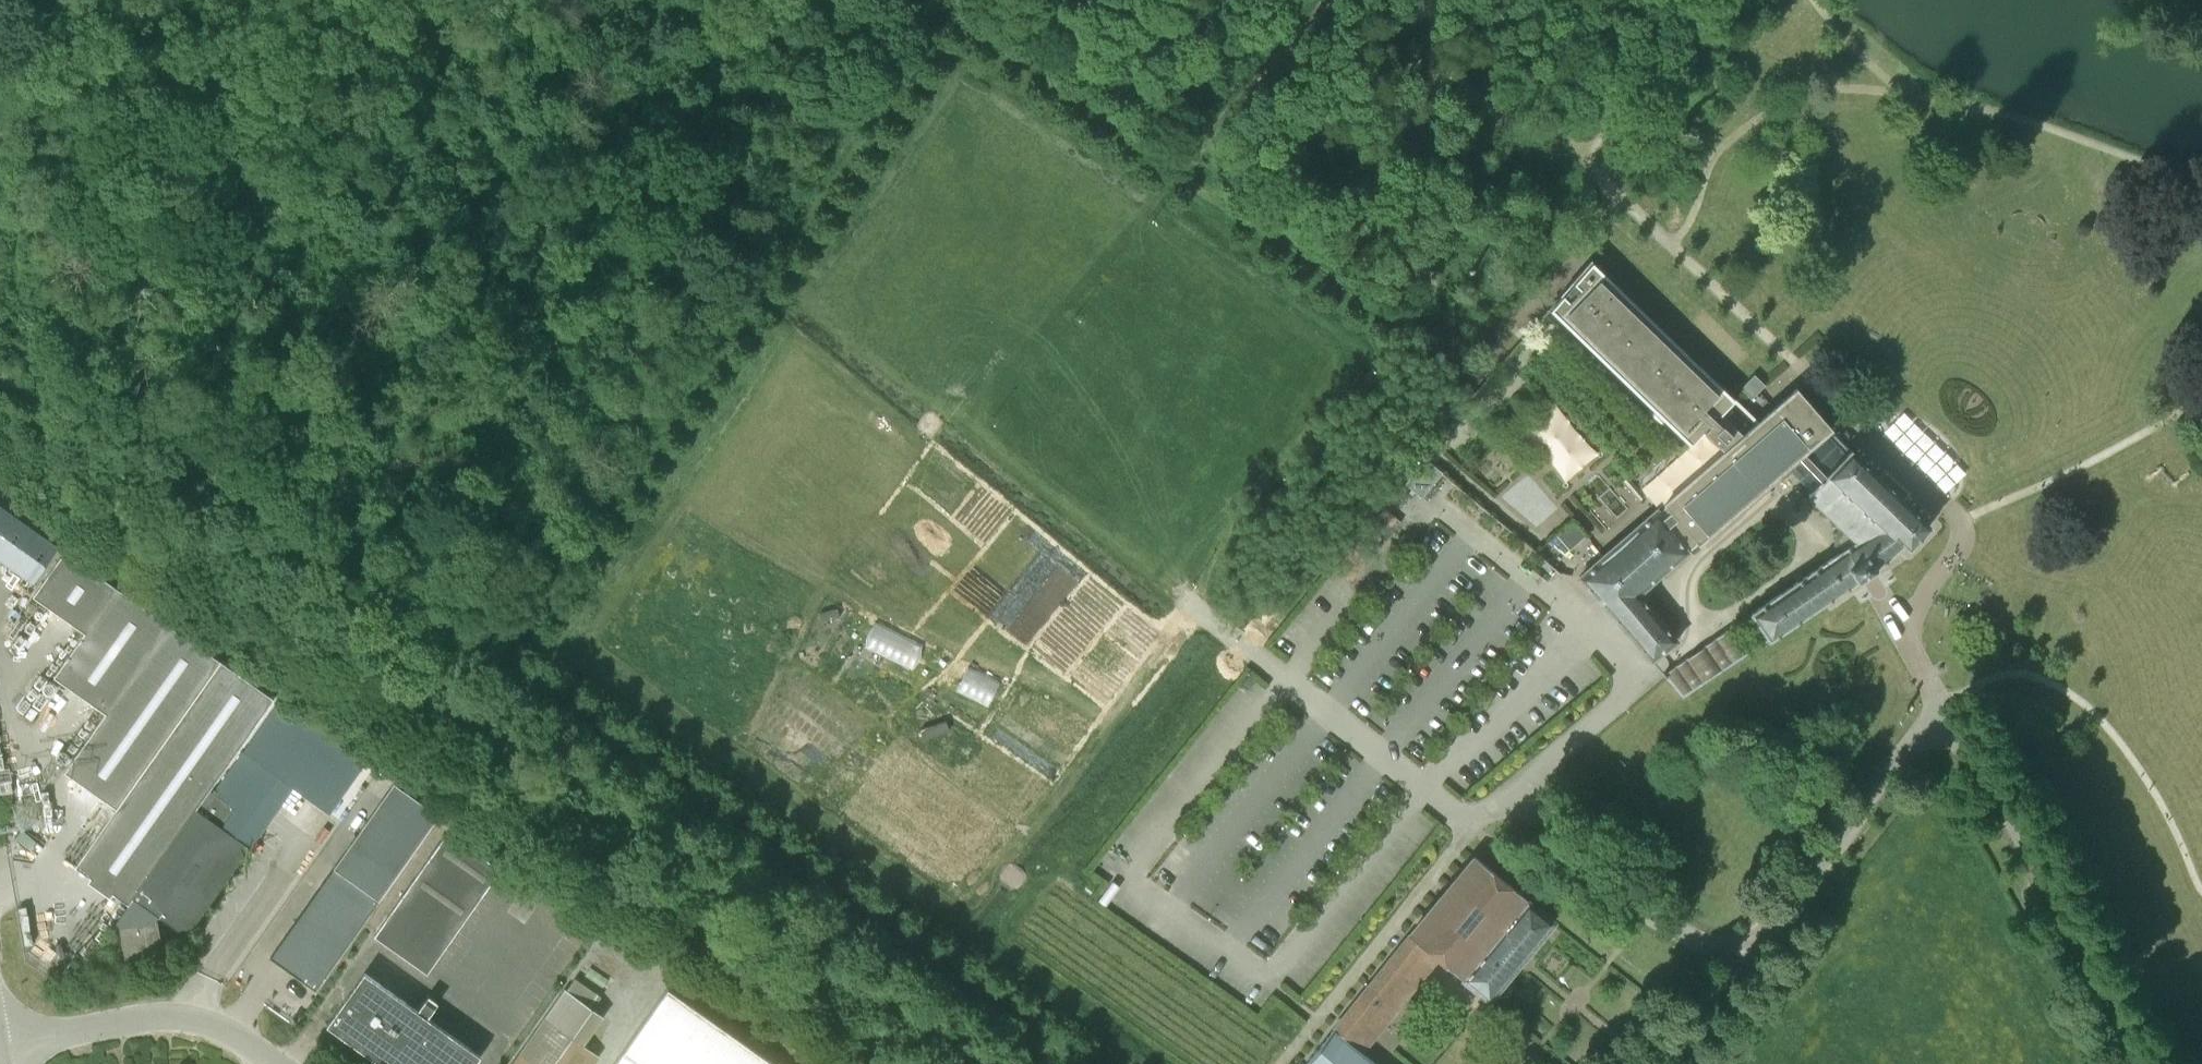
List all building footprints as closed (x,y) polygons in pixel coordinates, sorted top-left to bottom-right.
[(1686,355),(1590,263),(1548,310),(1700,432),(1712,418),(1734,437),(1661,504),(1662,505),(1656,510),(1655,509),(1578,579),(1650,662),(1677,642),(1638,595),(1687,554),(1686,552),(1695,545),(1697,546),(1786,469),(1810,494),(1807,497),(1856,543),(1838,555),(1750,615),(1768,642),(1875,570),(1902,546),(1907,550),(1929,528),(1877,478),(1849,452),(1845,456),(1825,435),(1830,430),(1796,391),(1758,423),(1700,368),(1698,369),(1685,357),(1686,355)] [(1754,374),(1740,387),(1749,397),(1763,384),(1754,374)] [(1411,478),(1408,482),(1424,496),(1445,471),(1428,457),(1424,462),(1411,478)] [(1389,504),(1334,561),(1349,576),(1405,519),(1389,504)] [(128,904),(197,808),(275,698),(221,660),(66,550),(34,595),(86,632),(55,676),(107,713),(65,771),(117,808),(113,813),(105,808),(90,829),(98,835),(76,866),(128,904)] [(1725,633),(1662,676),(1666,680),(1682,699),(1743,658),(1725,633)] [(197,808),(128,904),(115,923),(120,926),(127,964),(165,958),(157,914),(187,936),(251,846),(249,845),(250,843),(252,845),(293,786),(329,812),(364,762),(275,698),(197,808)] [(272,956),(316,988),(438,815),(394,783),(272,956)] [(375,934),(428,972),(501,868),(449,830),(375,934)] [(1360,1052),(1436,959),(1487,1002),(1524,958),(1553,922),(1474,857),(1410,936),(1306,1063),(1374,1063),(1360,1052)] [(332,1018),(327,1025),(379,1062),(377,1063),(476,1063),(481,1056),(428,1018),(439,1003),(429,996),(418,1011),(365,973),(332,1018)] [(669,987),(615,1063),(778,1063),(669,987)] [(513,1063),(594,1063),(600,1055),(575,1037),(595,1009),(566,989),(513,1063)]
